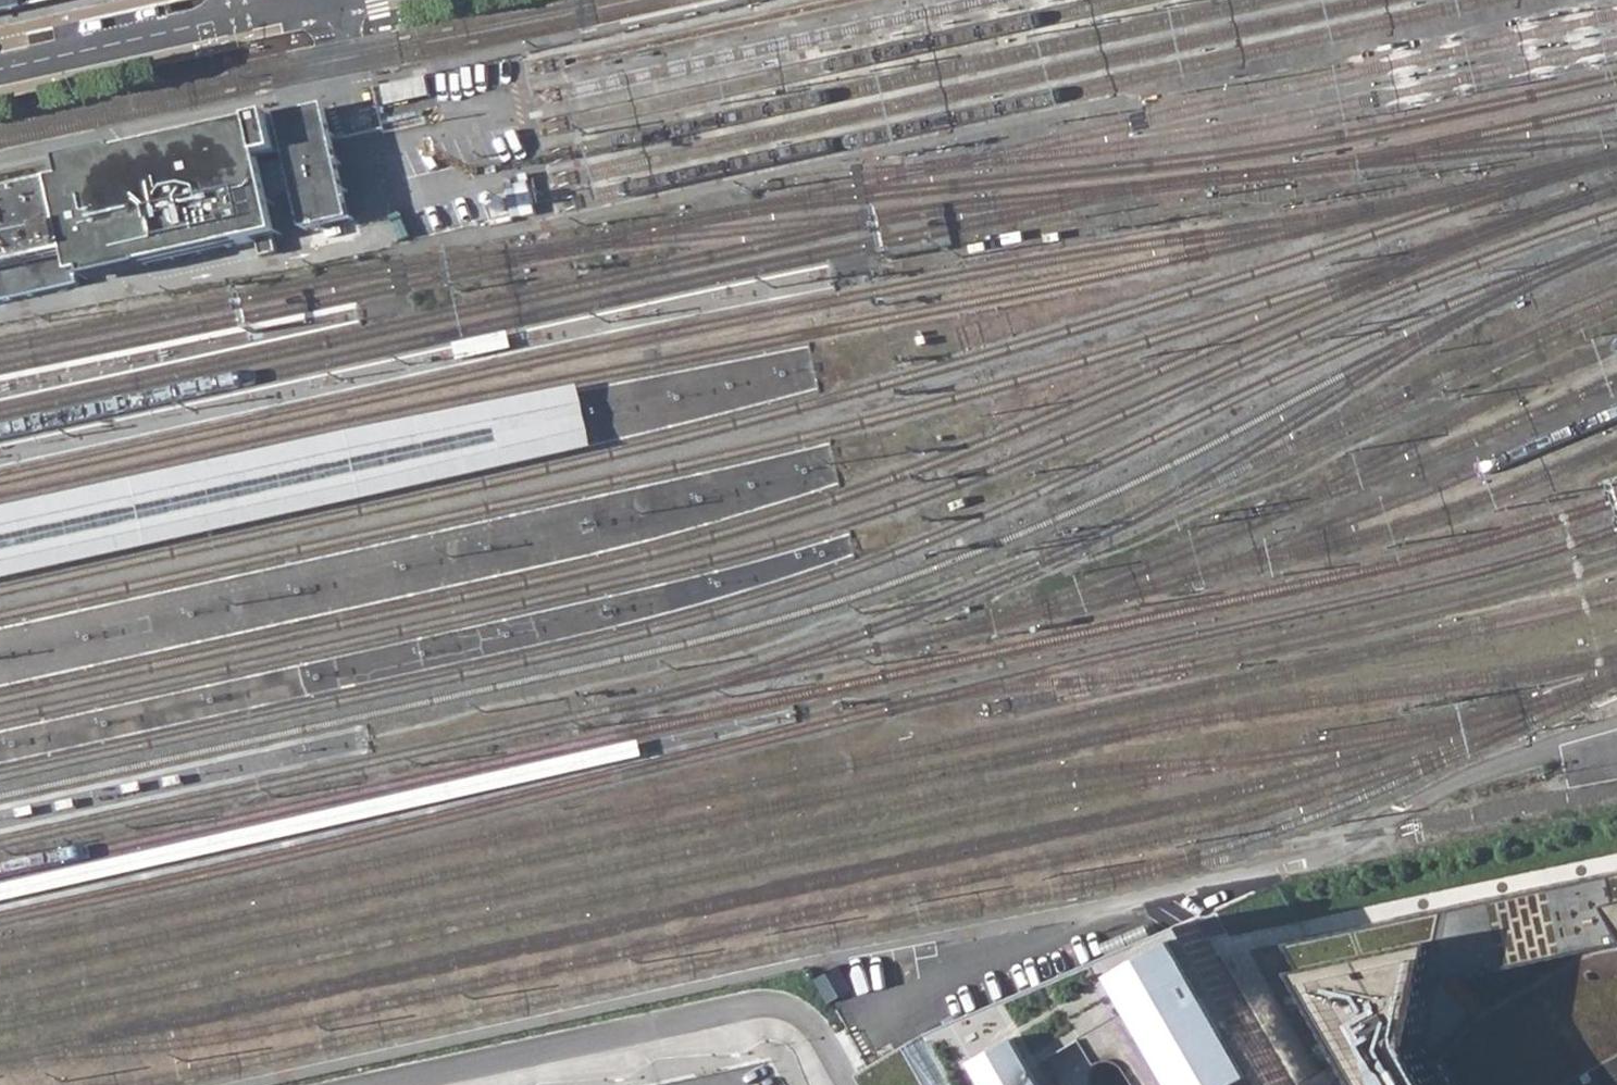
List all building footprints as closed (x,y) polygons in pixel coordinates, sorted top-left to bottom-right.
[(333,143),(350,221),(355,220),(336,133),(333,121),(330,107),(283,117),(292,159),(297,158),(291,133),(290,133),(290,131),(288,132),(284,118),(317,111),(320,124),(329,122),(334,143),(333,143)] [(252,138),(122,169),(136,229),(221,210),(229,248),(257,241),(249,205),(275,199),(300,193),(305,192),(312,222),(310,222),(312,229),(315,243),(354,234),(350,221),(333,143),(334,143),(329,122),(320,124),(317,111),(284,118),(288,132),(290,131),(290,133),(291,133),(297,158),(292,159),(267,165),(257,167),(251,141),(252,141),(252,138)] [(275,116),(257,120),(257,123),(265,157),(284,153),(275,116)] [(70,180),(86,176),(103,248),(74,255),(78,273),(91,270),(93,280),(149,268),(148,265),(229,248),(221,210),(136,229),(122,169),(252,138),(252,141),(251,141),(257,167),(267,165),(265,157),(257,123),(124,153),(123,148),(66,161),(70,180)] [(13,300),(81,284),(78,273),(74,255),(103,248),(86,176),(70,180),(58,183),(54,164),(0,176),(0,302),(13,300)] [(309,230),(312,229),(310,222),(312,222),(305,192),(300,193),(309,230)] [(284,236),(275,199),(249,205),(257,241),(259,241),(256,227),(272,223),(275,238),(284,236)] [(263,256),(279,252),(275,238),(272,223),(256,227),(259,241),(263,256)] [(1443,1036),(1437,979),(1600,945),(1616,942),(1616,870),(1520,891),(1431,909),(1310,936),(1380,1058),(1395,1084),(1471,1084),(1443,1036)] [(1443,1036),(1471,1084),(1616,1084),(1616,942),(1600,945),(1491,1008),(1443,1036)] [(912,1084),(1291,1084),(1215,948),(912,1084)]
